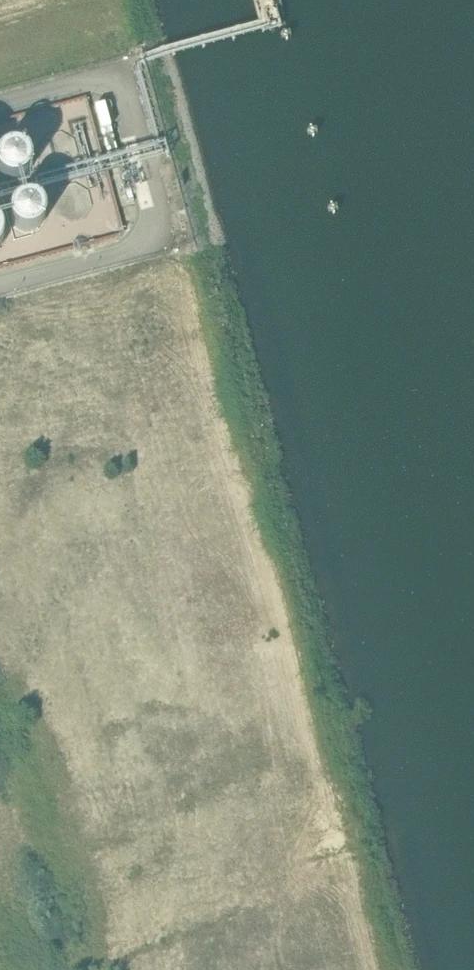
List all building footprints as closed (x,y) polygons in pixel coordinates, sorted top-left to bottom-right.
[(108,151),(118,148),(106,104),(96,106),(108,151)] [(14,146),(7,148),(0,153),(0,154),(0,175),(7,180),(14,182),(22,180),(29,175),(32,168),(32,160),(29,153),(22,148),(14,146)] [(37,201),(29,199),(21,201),(15,206),(12,213),(12,221),(15,228),(21,233),(29,235),(37,233),(43,228),(47,221),(47,213),(43,206),(37,201)]
